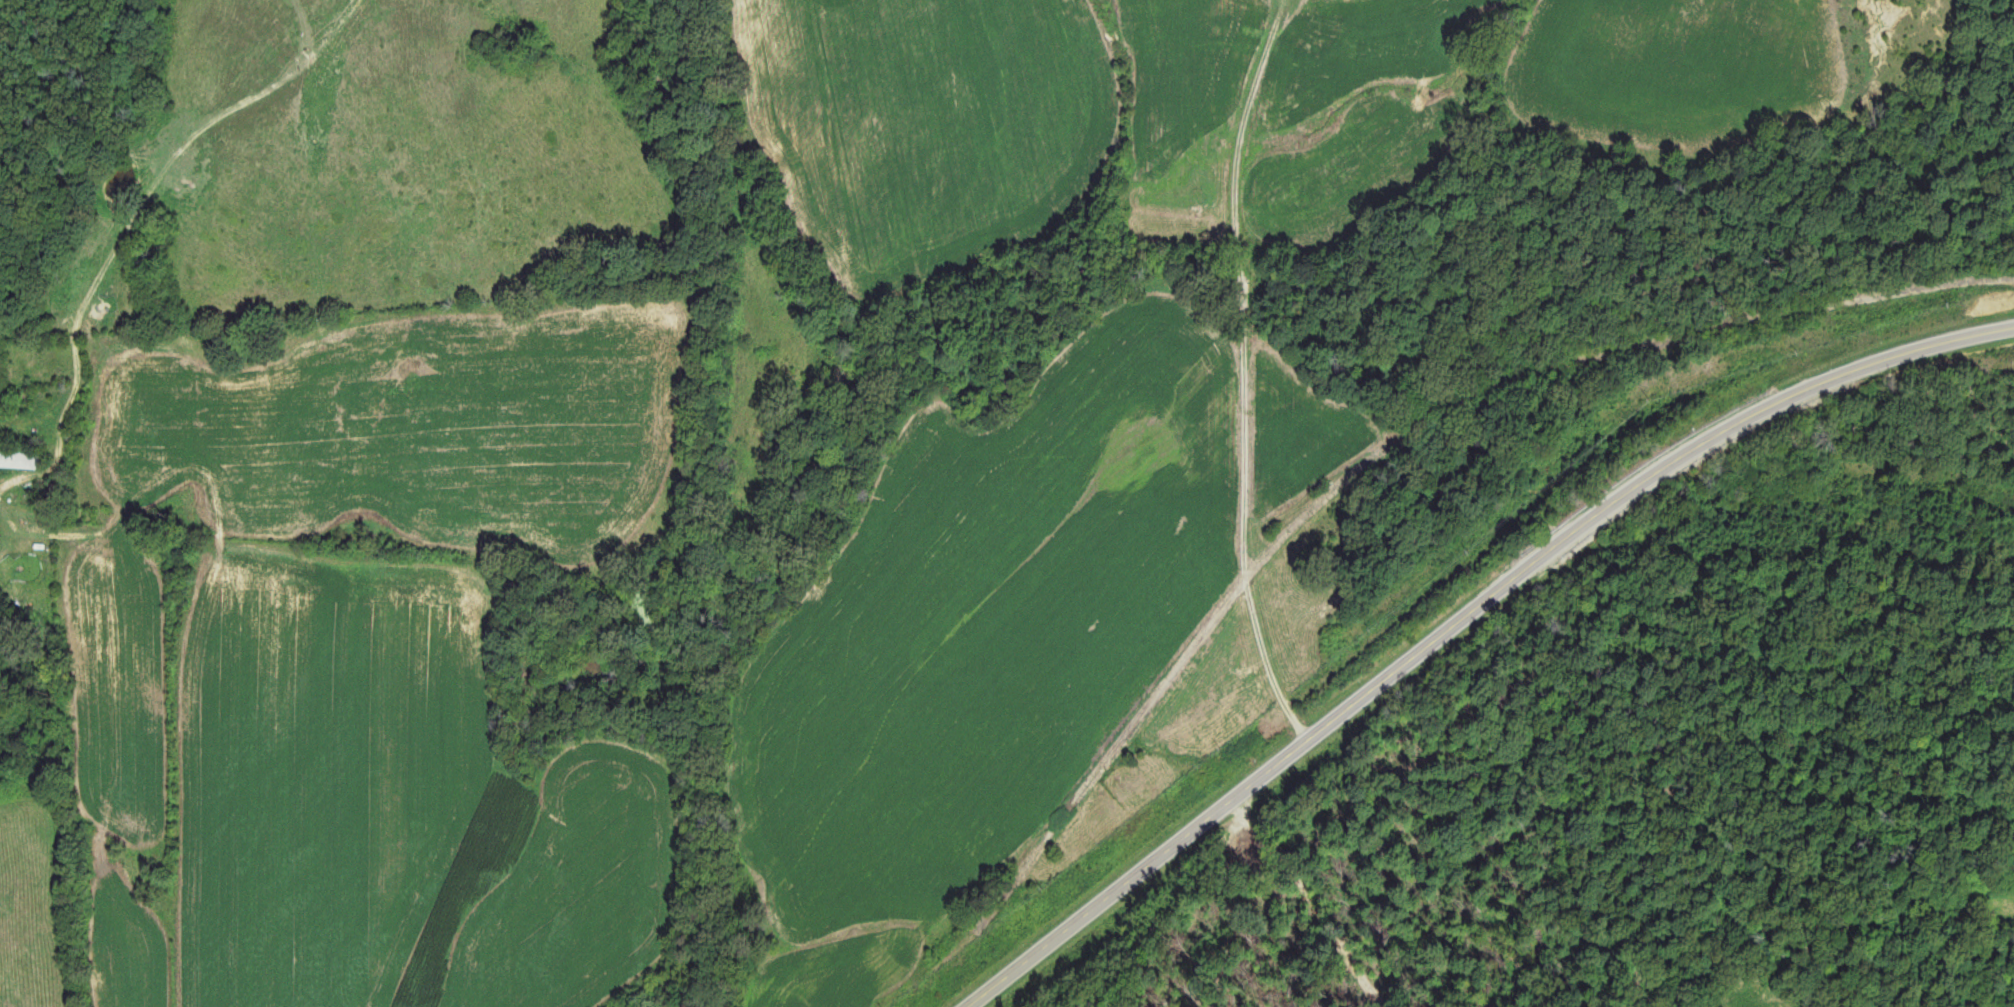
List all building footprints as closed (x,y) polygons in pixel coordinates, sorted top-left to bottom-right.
[(48,471),(49,449),(1,447),(0,466),(0,469),(48,471)]
